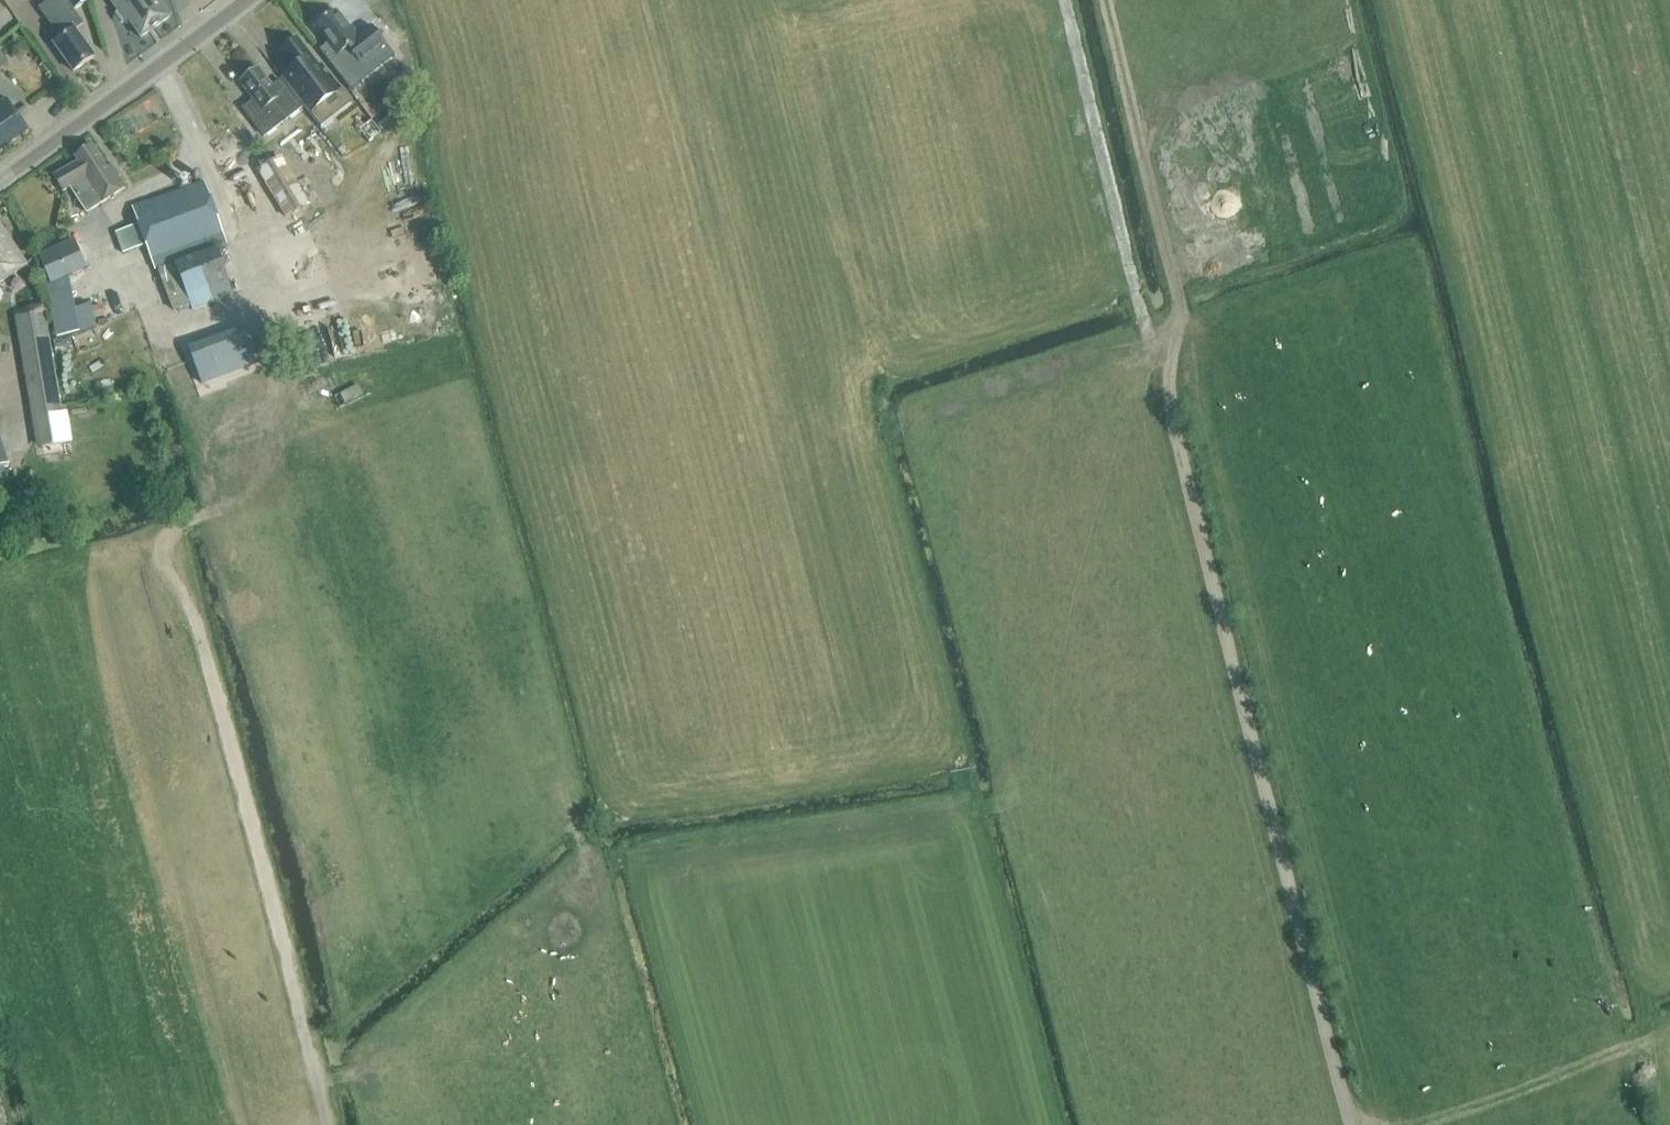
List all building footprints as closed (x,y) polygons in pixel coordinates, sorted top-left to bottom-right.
[(88,0),(51,0),(41,7),(62,36),(55,41),(74,69),(94,56),(75,28),(83,23),(74,10),(88,0)] [(171,17),(159,0),(112,0),(120,11),(118,13),(124,22),(127,20),(129,23),(131,22),(142,38),(171,17)] [(319,23),(315,26),(337,56),(352,45),(363,59),(376,76),(402,58),(391,43),(387,47),(372,26),(362,33),(364,35),(362,37),(353,26),(350,28),(337,10),(327,17),(326,16),(318,22),(319,23)] [(343,87),(325,63),(321,66),(310,51),(309,53),(298,38),(283,50),(297,69),(283,79),(308,113),(343,87)] [(289,127),(300,119),(271,80),(269,82),(259,68),(242,80),(253,94),(252,95),(263,110),(271,104),(289,127)] [(29,128),(6,97),(0,101),(0,150),(29,128)] [(64,191),(70,187),(85,212),(126,187),(112,165),(105,169),(91,146),(74,156),(78,163),(56,176),(64,191)] [(322,150),(308,159),(316,173),(330,164),(322,150)] [(282,158),(259,172),(286,220),(309,207),(282,158)] [(132,207),(146,244),(153,263),(224,236),(204,181),(132,207)] [(123,252),(140,246),(133,224),(115,230),(123,252)] [(25,265),(0,227),(0,281),(25,265)] [(75,240),(37,256),(50,285),(87,269),(75,240)] [(282,259),(310,253),(308,244),(280,251),(282,259)] [(191,310),(233,294),(216,249),(174,265),(189,305),(191,310)] [(158,271),(173,311),(189,305),(174,265),(158,271)] [(37,442),(70,436),(67,414),(60,415),(44,314),(17,319),(37,442)] [(246,340),(238,314),(177,332),(184,358),(246,340)] [(0,437),(0,468),(9,465),(0,437)]
